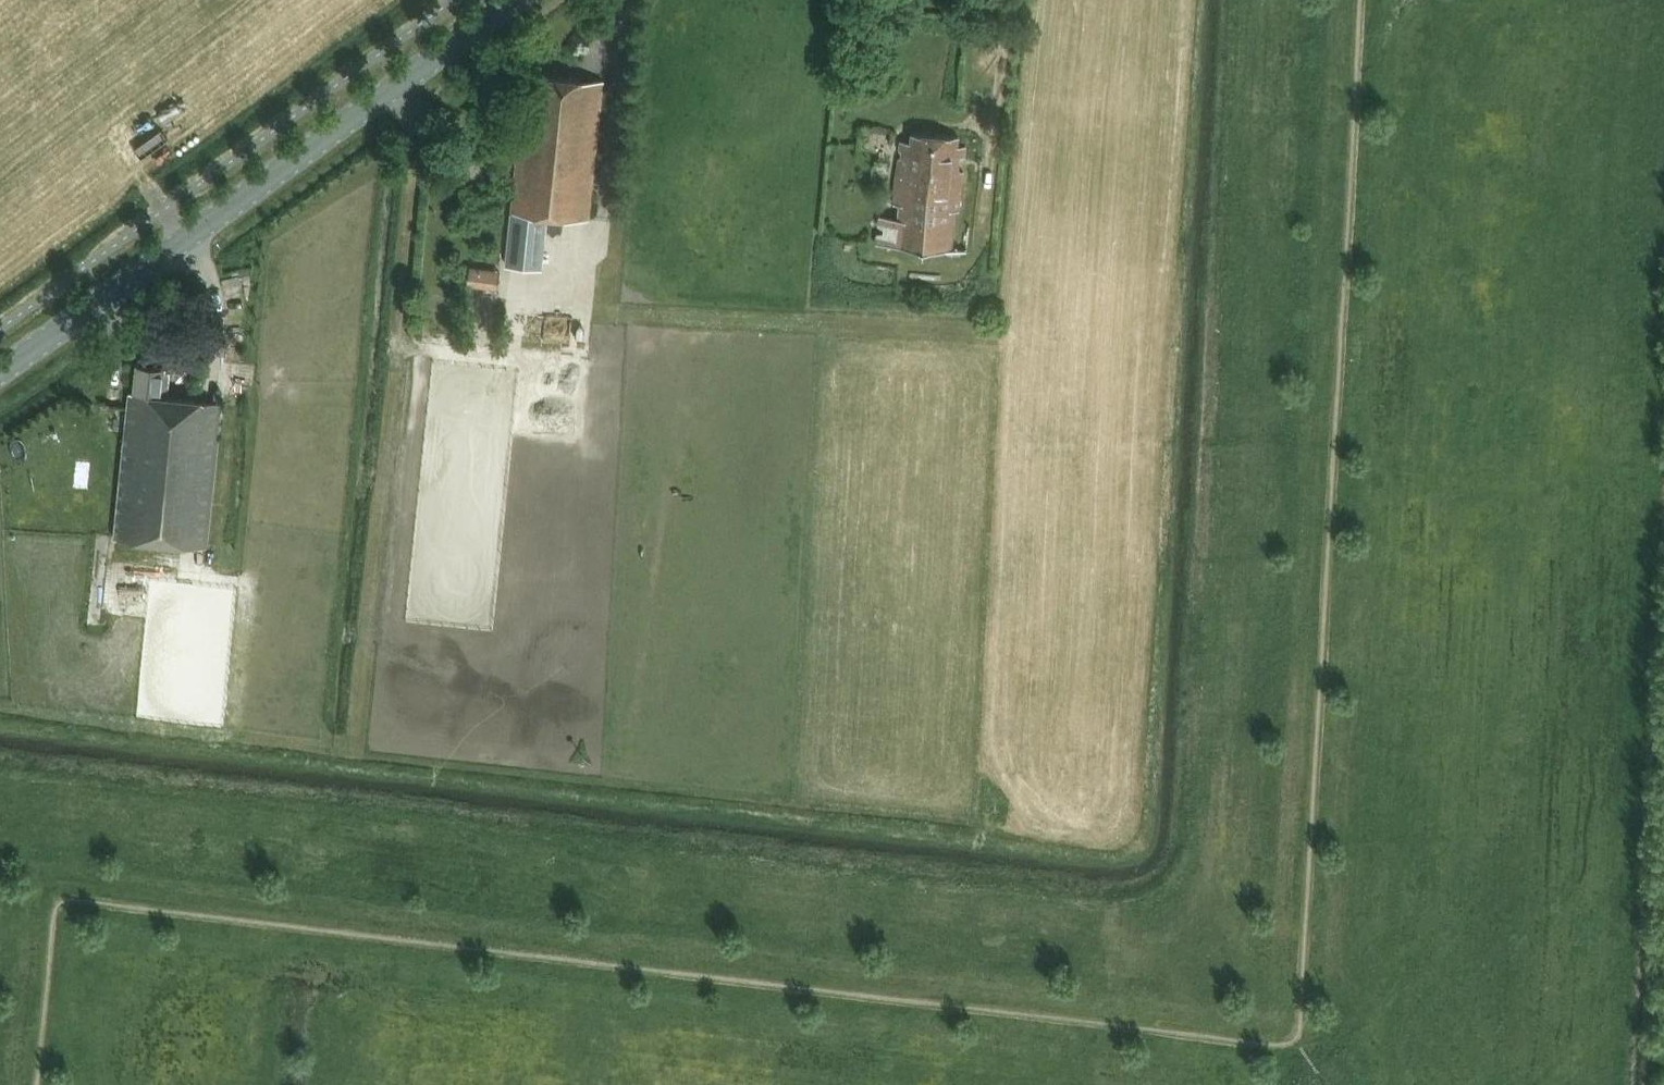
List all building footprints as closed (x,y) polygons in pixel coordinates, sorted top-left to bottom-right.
[(588,219),(603,79),(542,73),(539,100),(530,99),(528,116),(522,115),(506,261),(540,265),(546,215),(588,219)] [(504,127),(503,136),(515,138),(515,128),(504,127)] [(954,247),(963,145),(956,145),(957,135),(909,131),(908,140),(897,139),(890,215),(876,214),(874,241),(954,247)] [(207,546),(221,401),(168,396),(170,374),(163,374),(165,367),(138,364),(135,393),(130,392),(116,537),(207,546)]
